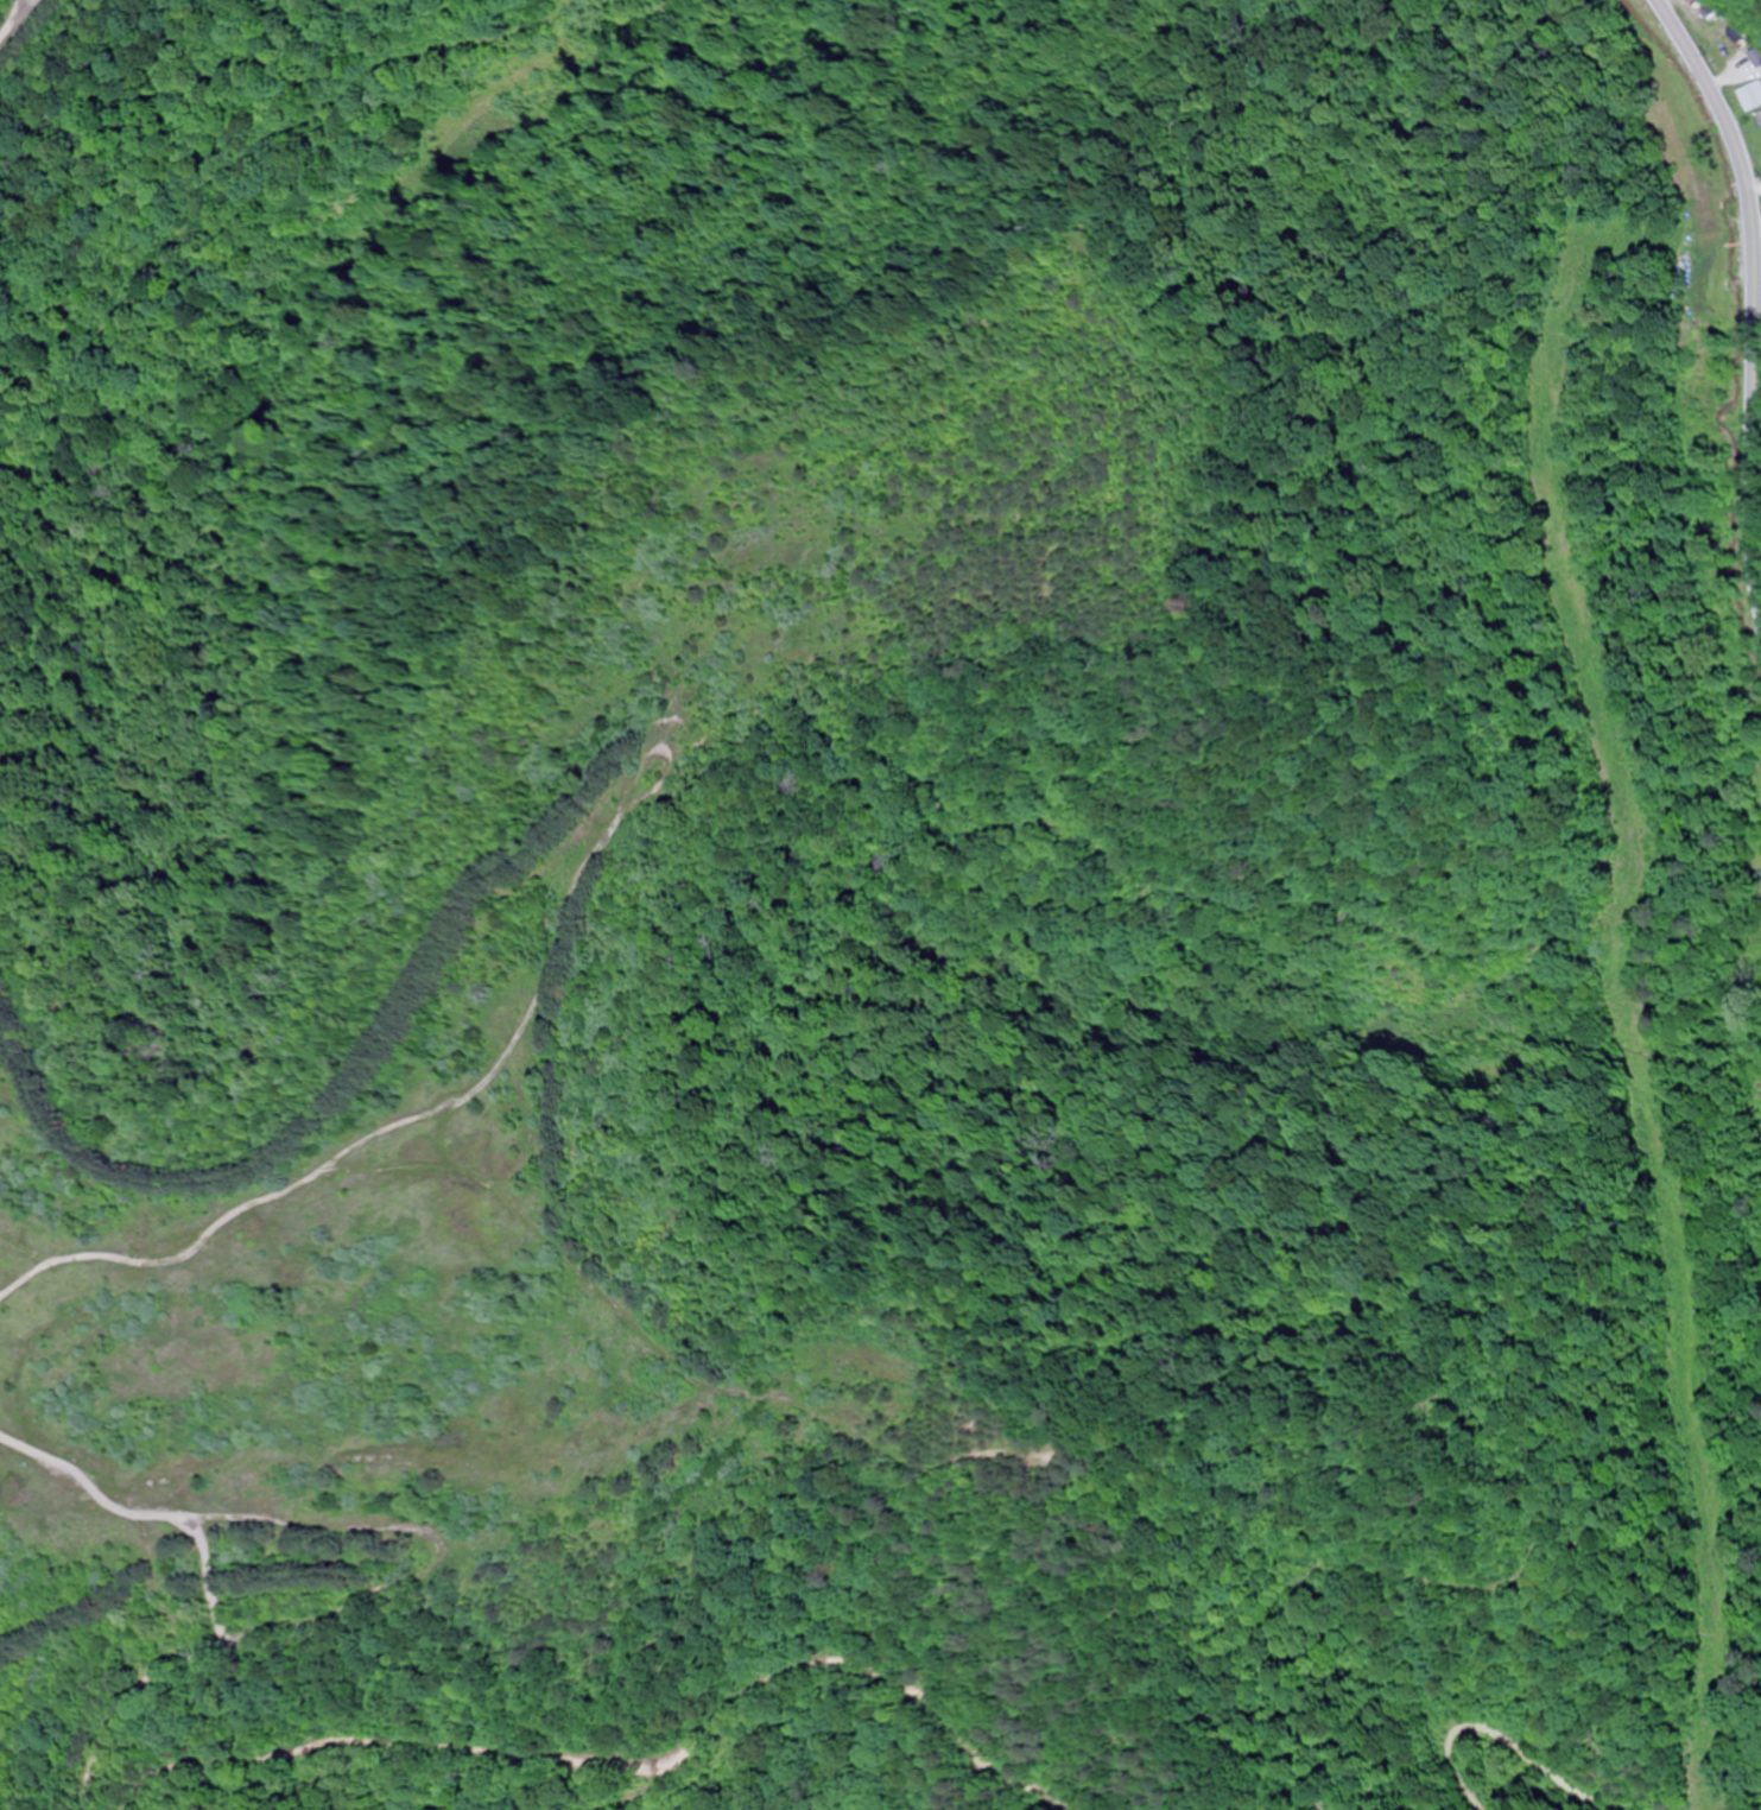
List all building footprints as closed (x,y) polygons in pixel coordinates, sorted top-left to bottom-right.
[(1750,114),(1760,109),(1760,83),(1740,93),(1750,114)]
